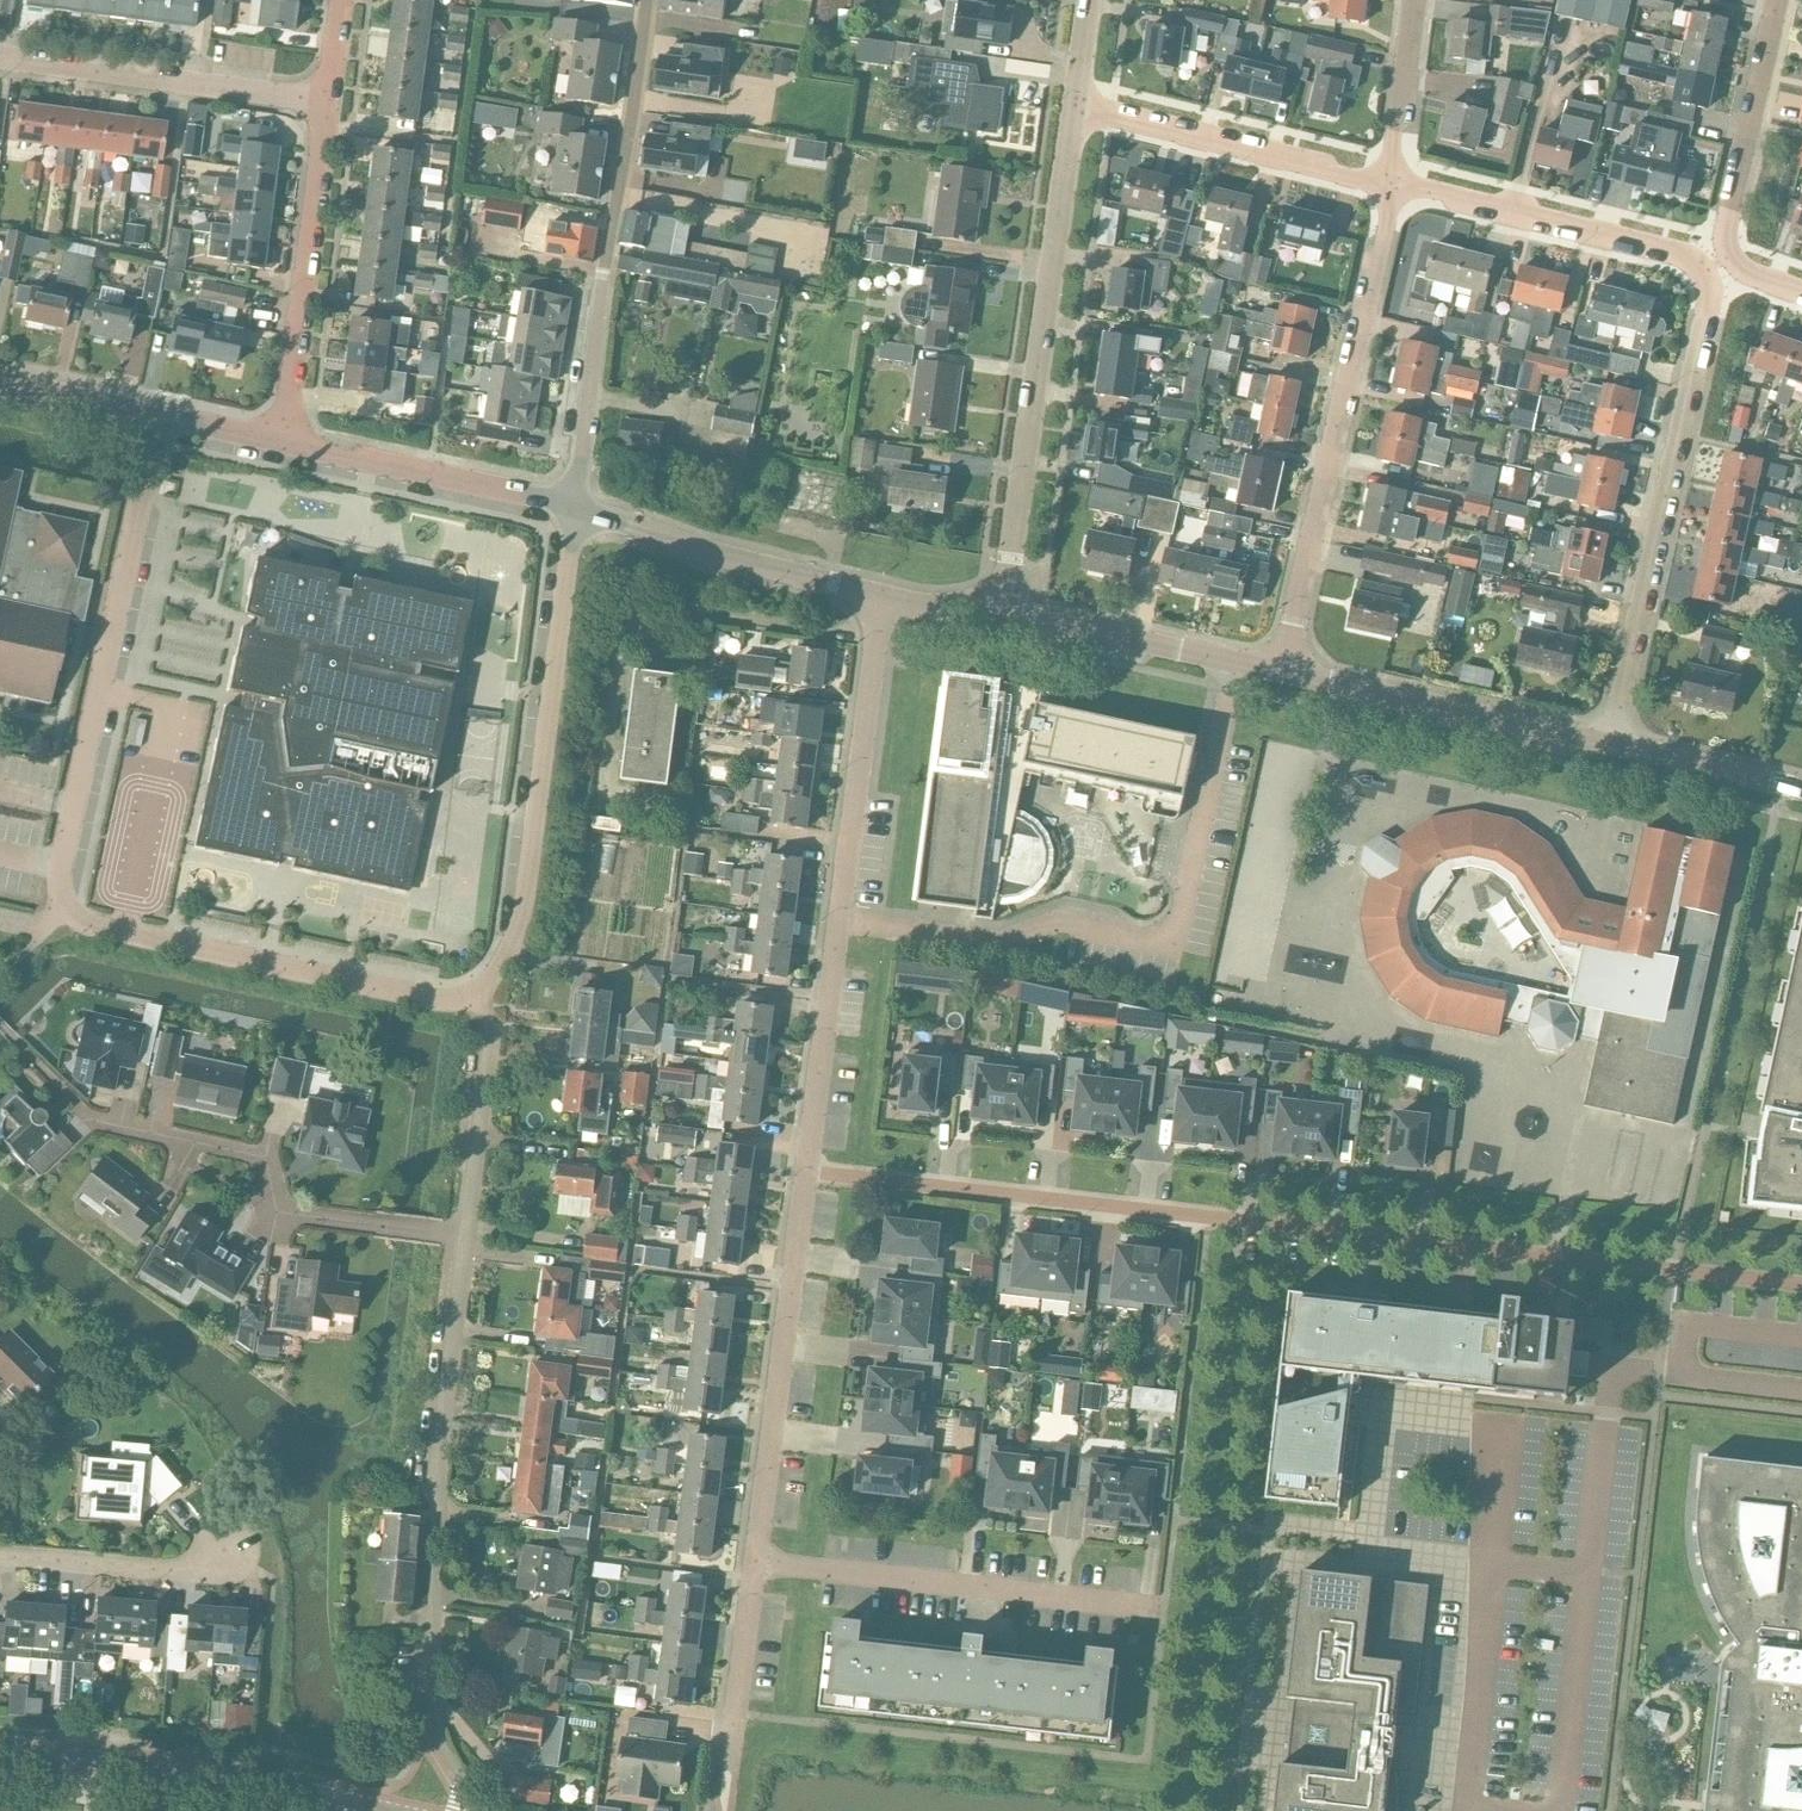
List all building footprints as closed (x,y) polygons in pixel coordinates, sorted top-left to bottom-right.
[(55,11),(56,0),(28,0),(27,7),(55,11)] [(82,14),(84,0),(56,0),(55,11),(82,14)] [(82,14),(110,18),(112,0),(84,0),(82,14)] [(110,18),(138,21),(141,0),(112,0),(110,18)] [(166,25),(169,0),(141,0),(138,21),(166,25)] [(166,25),(193,29),(197,0),(169,0),(166,25)] [(233,3),(252,5),(253,0),(215,0),(212,27),(229,30),(233,3)] [(297,4),(265,0),(262,0),(258,27),(293,32),(297,4)] [(430,34),(434,5),(400,0),(398,0),(394,29),(430,34)] [(660,11),(683,14),(722,20),(725,0),(736,2),(736,0),(661,0),(660,11)] [(1314,0),(1332,3),(1330,19),(1341,20),(1365,23),(1367,0),(1314,0)] [(1557,15),(1624,30),(1631,0),(1560,0),(1557,15)] [(1673,15),(1677,0),(1639,0),(1638,7),(1673,15)] [(1014,11),(960,3),(947,1),(942,35),(947,36),(945,50),(974,54),(976,40),(1009,45),(1014,11)] [(1456,22),(1451,58),(1453,58),(1464,60),(1468,60),(1479,61),(1479,60),(1486,61),(1490,62),(1494,40),(1481,39),(1482,36),(1515,40),(1515,38),(1530,40),(1545,42),(1552,14),(1535,12),(1519,9),(1517,9),(1493,6),(1490,27),(1456,22)] [(452,22),(469,24),(471,9),(454,7),(452,22)] [(851,36),(852,11),(840,10),(838,35),(851,36)] [(1199,29),(1223,34),(1226,19),(1186,11),(1183,25),(1184,25),(1183,32),(1149,27),(1144,64),(1180,69),(1182,51),(1195,53),(1199,29)] [(1691,30),(1688,44),(1721,51),(1728,22),(1687,13),(1684,29),(1691,30)] [(499,19),(486,28),(495,41),(508,32),(499,19)] [(1222,91),(1251,98),(1259,66),(1247,63),(1252,44),(1235,40),(1240,22),(1226,19),(1223,34),(1218,56),(1230,59),(1222,91)] [(568,99),(590,102),(613,106),(617,85),(614,85),(616,75),(618,75),(622,48),(596,44),(599,27),(575,23),(557,21),(554,39),(577,43),(568,99)] [(390,58),(427,63),(430,34),(394,29),(390,58)] [(1292,49),(1305,53),(1309,36),(1296,33),(1292,49)] [(1310,112),(1337,119),(1345,86),(1356,88),(1361,70),(1351,67),(1356,46),(1311,35),(1311,37),(1309,36),(1305,53),(1305,56),(1337,64),(1333,80),(1319,77),(1310,112)] [(448,51),(466,53),(467,38),(450,36),(448,51)] [(1715,80),(1721,51),(1688,44),(1656,37),(1654,50),(1681,56),(1680,58),(1684,59),(1681,72),(1681,73),(1715,80)] [(890,67),(891,62),(893,44),(861,40),(859,63),(890,67)] [(969,128),(996,132),(997,127),(999,127),(1002,107),(1000,107),(1002,92),(977,88),(975,80),(977,79),(975,69),(937,63),(939,49),(894,43),(893,44),(891,62),(915,65),(910,97),(954,104),(950,123),(969,126),(969,128)] [(656,89),(709,98),(712,77),(722,78),(726,52),(694,46),(691,62),(662,57),(656,89)] [(1621,60),(1632,62),(1635,52),(1623,49),(1621,60)] [(1259,66),(1251,98),(1280,105),(1287,72),(1291,54),(1276,50),(1271,69),(1259,66)] [(776,57),(773,75),(789,78),(793,59),(776,57)] [(387,87),(423,92),(427,63),(390,58),(387,87)] [(1708,109),(1715,80),(1681,73),(1681,72),(1644,63),(1640,79),(1678,88),(1675,101),(1708,109)] [(444,80),(462,83),(464,67),(446,65),(444,80)] [(1536,87),(1502,78),(1492,115),(1450,104),(1441,140),(1462,145),(1462,148),(1475,151),(1475,148),(1478,149),(1485,121),(1515,128),(1522,100),(1532,102),(1536,87)] [(383,117),(406,120),(419,122),(423,92),(387,87),(383,117)] [(1614,90),(1611,102),(1624,105),(1626,97),(1622,91),(1614,90)] [(1201,91),(1194,97),(1194,101),(1199,103),(1205,99),(1205,94),(1206,92),(1201,91)] [(441,109),(458,111),(460,96),(443,94),(441,109)] [(1604,109),(1574,101),(1569,100),(1560,134),(1542,130),(1534,163),(1569,171),(1576,141),(1595,145),(1604,109)] [(1605,125),(1622,129),(1628,107),(1625,106),(1611,103),(1605,125)] [(19,106),(16,129),(15,141),(44,145),(49,110),(19,106)] [(78,113),(49,110),(44,145),(58,147),(54,184),(68,186),(78,113)] [(1624,185),(1647,190),(1665,116),(1648,112),(1642,135),(1650,137),(1646,153),(1633,150),(1624,185)] [(107,117),(78,113),(68,186),(70,186),(75,149),(88,151),(82,203),(97,205),(103,153),(107,117)] [(554,193),(575,196),(599,200),(602,179),(600,178),(601,169),(603,169),(608,142),(582,138),(584,121),(561,117),(543,114),(540,133),(563,136),(554,193)] [(1665,116),(1647,190),(1671,196),(1671,194),(1689,199),(1697,163),(1678,159),(1678,162),(1675,161),(1681,136),(1691,138),(1695,123),(1665,116)] [(137,121),(107,117),(103,153),(132,157),(137,121)] [(166,125),(137,121),(132,157),(161,161),(166,125)] [(679,140),(663,138),(649,135),(644,168),(696,177),(699,155),(709,157),(714,130),(681,125),(679,140)] [(241,154),(239,168),(275,173),(279,150),(272,149),(275,131),(243,126),(241,139),(223,136),(221,151),(241,154)] [(203,130),(187,128),(183,156),(200,158),(203,130)] [(797,139),(794,159),(825,163),(828,144),(797,139)] [(435,146),(433,160),(450,162),(452,148),(435,146)] [(374,179),(410,184),(414,155),(378,150),(374,179)] [(41,182),(43,164),(28,162),(25,187),(39,188),(39,182),(41,182)] [(157,166),(153,197),(167,199),(171,168),(157,166)] [(200,177),(199,186),(272,196),(275,173),(239,168),(238,182),(200,177)] [(934,236),(966,241),(975,242),(982,195),(988,196),(991,175),(944,168),(934,236)] [(1159,219),(1168,221),(1171,222),(1174,208),(1179,209),(1184,188),(1169,185),(1170,180),(1133,170),(1129,186),(1128,186),(1127,190),(1128,190),(1124,206),(1147,211),(1161,215),(1159,219)] [(128,194),(130,175),(114,174),(112,192),(128,194)] [(406,213),(410,184),(374,179),(370,208),(406,213)] [(235,201),(234,214),(270,219),(272,196),(199,186),(198,196),(235,201)] [(428,202),(446,204),(448,188),(429,186),(428,202)] [(1215,191),(1210,214),(1208,221),(1226,226),(1218,258),(1226,260),(1222,277),(1248,284),(1255,257),(1239,254),(1252,200),(1215,191)] [(525,203),(487,198),(484,226),(522,231),(525,203)] [(366,238),(402,243),(404,228),(441,233),(443,217),(406,213),(370,208),(366,238)] [(1288,209),(1282,232),(1280,240),(1288,242),(1286,248),(1299,251),(1297,257),(1319,263),(1322,250),(1323,250),(1331,220),(1288,209)] [(653,217),(627,212),(620,244),(646,249),(645,255),(648,255),(657,251),(686,257),(692,225),(652,217),(653,217)] [(194,232),(211,234),(267,242),(270,219),(234,214),(232,227),(195,223),(194,232)] [(549,221),(543,255),(555,257),(569,259),(593,264),(599,229),(597,229),(575,225),(549,221)] [(1168,221),(1160,254),(1172,257),(1182,258),(1190,226),(1171,222),(1168,221)] [(126,225),(123,243),(142,246),(145,228),(126,225)] [(890,227),(887,245),(917,250),(920,232),(890,227)] [(885,233),(868,230),(866,242),(883,244),(885,233)] [(9,231),(0,276),(0,278),(17,282),(27,235),(9,231)] [(465,248),(466,232),(454,231),(452,246),(465,248)] [(227,265),(240,267),(263,270),(267,242),(211,234),(208,257),(228,259),(227,265)] [(363,267),(398,272),(402,243),(366,238),(363,267)] [(917,250),(887,245),(867,242),(865,259),(884,262),(884,263),(915,267),(917,250)] [(420,259),(438,262),(440,247),(422,245),(420,259)] [(1414,293),(1410,308),(1433,314),(1436,302),(1433,302),(1434,299),(1442,301),(1451,303),(1455,286),(1456,286),(1465,252),(1436,245),(1427,279),(1425,279),(1419,277),(1414,293)] [(171,249),(168,269),(190,273),(193,252),(171,249)] [(110,272),(113,255),(97,251),(94,268),(110,272)] [(621,257),(618,270),(693,284),(690,300),(711,305),(720,268),(685,262),(686,257),(657,251),(648,255),(645,255),(644,261),(621,257)] [(1448,317),(1445,333),(1486,342),(1493,316),(1482,314),(1488,294),(1486,293),(1488,283),(1494,260),(1465,252),(1456,286),(1473,291),(1468,310),(1469,310),(1467,321),(1448,317)] [(33,288),(30,299),(25,322),(63,330),(70,297),(69,297),(71,285),(87,289),(93,260),(64,254),(58,282),(60,282),(58,293),(33,288)] [(1160,254),(1158,262),(1145,260),(1143,275),(1115,271),(1110,307),(1133,310),(1147,312),(1150,309),(1153,290),(1168,292),(1172,257),(1160,254)] [(1270,261),(1255,257),(1248,284),(1264,288),(1270,261)] [(154,319),(161,288),(165,270),(148,267),(142,298),(125,294),(122,308),(98,303),(100,296),(88,294),(82,320),(93,322),(90,336),(128,344),(134,315),(154,319)] [(359,296),(394,301),(398,272),(363,267),(359,296)] [(1514,302),(1510,320),(1518,322),(1511,349),(1527,352),(1529,341),(1530,335),(1546,273),(1522,267),(1517,290),(1514,302)] [(720,268),(711,305),(710,309),(731,313),(731,314),(740,316),(742,304),(753,306),(758,315),(769,317),(775,313),(782,280),(720,268)] [(918,344),(922,345),(946,348),(948,330),(952,331),(951,334),(955,334),(956,332),(965,333),(971,291),(974,292),(977,275),(926,268),(923,287),(917,287),(909,292),(903,300),(902,309),(905,319),(911,325),(920,328),(918,344)] [(418,273),(416,288),(434,290),(435,277),(436,275),(418,273)] [(1569,279),(1546,273),(1530,335),(1548,340),(1555,311),(1560,313),(1563,302),(1569,279)] [(552,281),(528,277),(522,275),(519,291),(525,293),(521,319),(566,326),(571,299),(549,295),(552,281)] [(1209,278),(1206,290),(1221,294),(1223,282),(1209,278)] [(1240,298),(1244,284),(1230,280),(1227,294),(1240,298)] [(168,352),(201,359),(217,286),(202,282),(194,322),(176,318),(168,352)] [(651,284),(641,282),(637,301),(648,303),(651,284)] [(217,286),(201,359),(233,366),(241,332),(222,328),(227,306),(241,309),(245,292),(217,286)] [(1618,327),(1627,294),(1597,286),(1589,319),(1582,317),(1577,335),(1593,339),(1597,322),(1618,327)] [(1627,294),(1618,327),(1639,332),(1635,350),(1650,353),(1654,336),(1659,337),(1664,334),(1666,327),(1663,321),(1651,318),(1656,301),(1627,294)] [(409,300),(407,315),(437,319),(438,304),(409,300)] [(1282,305),(1280,312),(1266,308),(1265,314),(1236,308),(1234,319),(1312,336),(1317,313),(1282,305)] [(704,315),(701,329),(712,331),(715,317),(704,315)] [(1307,359),(1312,336),(1234,319),(1219,315),(1211,352),(1241,357),(1246,336),(1274,341),(1271,352),(1307,359)] [(1493,316),(1486,342),(1500,345),(1507,320),(1506,320),(1493,316)] [(355,320),(352,343),(409,351),(413,320),(393,317),(392,325),(355,320)] [(562,354),(566,326),(521,319),(516,346),(562,354)] [(1556,329),(1550,358),(1566,362),(1573,332),(1556,329)] [(1106,335),(1101,365),(1137,370),(1139,353),(1160,356),(1162,341),(1154,340),(1155,332),(1139,330),(1138,340),(1129,338),(1106,335)] [(1756,368),(1779,376),(1784,378),(1796,344),(1768,334),(1762,352),(1751,349),(1748,365),(1757,368),(1756,368)] [(452,336),(448,362),(463,364),(468,339),(452,336)] [(439,343),(423,340),(421,352),(437,354),(439,343)] [(1405,342),(1399,365),(1481,384),(1483,372),(1453,366),(1455,355),(1439,351),(1440,350),(1428,347),(1405,342)] [(349,367),(386,372),(396,373),(398,359),(407,361),(409,351),(352,343),(349,367)] [(916,348),(882,343),(880,360),(914,364),(916,348)] [(1796,344),(1784,378),(1785,379),(1777,403),(1789,408),(1796,387),(1790,385),(1791,381),(1801,385),(1801,346),(1796,344)] [(557,381),(562,354),(516,346),(512,371),(511,372),(542,378),(542,379),(557,381)] [(1498,368),(1495,385),(1507,388),(1519,391),(1519,390),(1524,363),(1523,362),(1525,354),(1514,351),(1503,349),(1498,368)] [(1607,372),(1610,357),(1583,350),(1579,365),(1607,372)] [(1207,370),(1204,382),(1202,392),(1215,395),(1215,394),(1217,389),(1218,380),(1220,372),(1237,376),(1241,357),(1211,352),(1207,370)] [(1524,363),(1519,390),(1529,392),(1529,393),(1539,395),(1541,385),(1543,374),(1562,379),(1566,364),(1537,357),(1538,355),(1530,353),(1528,353),(1526,362),(1525,362),(1524,363)] [(1611,353),(1610,357),(1607,372),(1637,379),(1641,361),(1611,353)] [(438,379),(440,362),(423,360),(421,376),(438,379)] [(963,369),(940,366),(918,363),(910,425),(954,432),(955,430),(950,430),(954,400),(959,401),(963,369)] [(1097,395),(1121,398),(1132,400),(1132,402),(1153,405),(1155,391),(1134,388),(1137,370),(1101,365),(1097,395)] [(1481,384),(1399,365),(1394,389),(1417,394),(1428,396),(1429,393),(1446,396),(1447,388),(1478,395),(1481,384)] [(1190,378),(1204,382),(1207,370),(1192,366),(1190,378)] [(386,372),(349,367),(346,390),(379,394),(379,400),(392,401),(391,415),(421,419),(423,405),(402,402),(404,387),(384,385),(386,372)] [(497,369),(492,397),(537,405),(542,379),(542,378),(511,372),(512,371),(497,369)] [(1266,406),(1295,412),(1301,384),(1272,378),(1254,374),(1248,402),(1266,406)] [(1215,394),(1215,395),(1228,397),(1231,383),(1218,380),(1217,389),(1215,394)] [(1571,391),(1569,403),(1635,417),(1640,394),(1617,389),(1605,386),(1605,388),(1584,383),(1582,393),(1571,391)] [(752,437),(756,415),(761,392),(731,399),(730,409),(719,407),(714,429),(752,437)] [(1515,410),(1511,427),(1535,432),(1542,397),(1518,392),(1515,410)] [(532,432),(537,405),(492,397),(487,423),(481,422),(478,438),(508,443),(511,428),(532,432)] [(1454,397),(1451,415),(1472,419),(1476,402),(1454,397)] [(1161,398),(1158,418),(1193,423),(1196,404),(1161,398)] [(1565,402),(1560,424),(1595,432),(1595,433),(1607,436),(1630,441),(1635,417),(1569,403),(1565,402)] [(1289,440),(1295,412),(1266,406),(1262,423),(1232,417),(1227,440),(1251,446),(1254,433),(1289,440)] [(1738,407),(1733,427),(1729,443),(1740,446),(1744,429),(1748,429),(1752,410),(1738,407)] [(1389,414),(1383,437),(1449,452),(1475,458),(1478,444),(1465,441),(1452,438),(1451,441),(1436,437),(1439,426),(1423,422),(1412,419),(1389,414)] [(1087,462),(1111,465),(1115,466),(1119,437),(1148,441),(1150,426),(1103,419),(1102,426),(1093,425),(1087,462)] [(623,435),(622,444),(629,445),(659,449),(660,444),(663,426),(632,421),(625,420),(623,435)] [(1770,423),(1764,439),(1778,444),(1783,428),(1770,423)] [(1521,466),(1527,436),(1514,434),(1507,464),(1521,466)] [(1383,437),(1378,460),(1401,466),(1412,468),(1413,461),(1445,469),(1445,467),(1449,452),(1383,437)] [(855,439),(851,468),(874,471),(878,442),(855,439)] [(882,447),(878,474),(895,476),(891,505),(908,508),(907,509),(911,510),(911,508),(943,513),(948,481),(923,477),(924,467),(910,465),(912,452),(913,452),(913,451),(882,447)] [(1556,463),(1553,474),(1619,489),(1624,466),(1601,461),(1590,458),(1589,458),(1574,455),(1571,467),(1556,463)] [(1727,455),(1721,483),(1756,491),(1759,476),(1761,470),(1766,471),(1764,477),(1785,482),(1787,470),(1762,464),(1762,462),(1727,455)] [(1242,481),(1278,489),(1283,466),(1248,457),(1242,481)] [(1538,458),(1535,469),(1552,473),(1555,462),(1538,458)] [(1469,488),(1468,493),(1493,498),(1499,469),(1475,464),(1472,476),(1469,488)] [(1504,466),(1500,482),(1497,498),(1525,504),(1532,473),(1504,466)] [(78,622),(87,581),(76,578),(88,524),(40,513),(39,514),(23,511),(23,510),(15,508),(23,473),(0,468),(0,694),(50,705),(60,663),(64,661),(61,657),(69,620),(78,622)] [(1548,473),(1544,496),(1580,503),(1579,505),(1591,507),(1614,512),(1619,489),(1553,474),(1548,473)] [(1230,478),(1212,474),(1210,485),(1228,489),(1230,478)] [(1133,476),(1129,493),(1162,501),(1171,502),(1175,485),(1133,476)] [(1273,512),(1278,489),(1242,481),(1237,504),(1273,512)] [(1721,483),(1714,512),(1749,520),(1754,498),(1760,500),(1758,507),(1778,511),(1778,509),(1789,511),(1792,500),(1756,492),(1756,491),(1721,483)] [(1162,501),(1129,493),(1091,485),(1086,509),(1127,518),(1122,541),(1092,535),(1087,555),(1086,554),(1085,559),(1086,559),(1084,569),(1127,579),(1131,563),(1132,564),(1133,560),(1131,560),(1135,544),(1130,543),(1135,520),(1140,521),(1139,528),(1155,532),(1162,501)] [(1372,485),(1367,509),(1446,526),(1452,503),(1407,493),(1372,485)] [(1180,504),(1207,510),(1209,497),(1183,491),(1180,504)] [(1490,517),(1493,501),(1469,495),(1465,512),(1490,517)] [(1494,500),(1491,511),(1492,511),(1508,515),(1508,516),(1518,518),(1528,521),(1531,508),(1494,500)] [(1171,502),(1162,501),(1155,532),(1174,536),(1180,504),(1171,502)] [(1367,509),(1362,532),(1385,537),(1397,540),(1416,544),(1417,539),(1442,545),(1446,526),(1367,509)] [(1164,565),(1161,581),(1176,584),(1175,589),(1208,596),(1226,515),(1211,511),(1208,527),(1207,527),(1204,541),(1205,541),(1203,549),(1189,546),(1186,549),(1185,552),(1168,548),(1164,565)] [(1492,511),(1488,532),(1503,535),(1508,516),(1508,515),(1492,511)] [(1714,512),(1708,541),(1743,549),(1746,533),(1772,539),(1774,526),(1749,521),(1749,520),(1714,512)] [(1226,515),(1208,596),(1241,603),(1242,599),(1260,603),(1268,567),(1248,563),(1247,567),(1232,564),(1233,559),(1238,535),(1236,534),(1236,533),(1251,536),(1254,521),(1240,518),(1235,517),(1226,515)] [(1538,546),(1603,561),(1609,537),(1559,526),(1557,533),(1532,527),(1528,545),(1538,547),(1538,546)] [(290,534),(287,540),(333,557),(336,550),(290,534)] [(1487,536),(1479,571),(1502,575),(1506,558),(1509,540),(1487,536)] [(1780,539),(1776,555),(1787,558),(1793,559),(1796,543),(1780,539)] [(1708,541),(1701,569),(1736,577),(1741,555),(1746,556),(1745,564),(1765,568),(1765,567),(1784,571),(1787,558),(1776,555),(1767,553),(1766,555),(1743,550),(1743,549),(1708,541)] [(1797,544),(1794,560),(1801,561),(1801,545),(1797,544)] [(1598,584),(1603,561),(1538,546),(1538,547),(1533,570),(1598,584)] [(1481,554),(1451,547),(1447,565),(1477,572),(1481,554)] [(1362,569),(1393,576),(1392,580),(1424,587),(1425,584),(1445,589),(1449,569),(1429,565),(1366,551),(1362,569)] [(226,709),(196,846),(279,864),(281,860),(294,862),(294,867),(407,892),(425,804),(419,803),(421,796),(427,797),(450,688),(419,681),(422,670),(452,676),(467,605),(354,582),(351,596),(338,593),(341,579),(339,578),(258,562),(247,613),(246,620),(258,624),(256,633),(243,631),(229,696),(244,699),(241,711),(226,709)] [(1736,577),(1701,569),(1695,598),(1718,603),(1729,607),(1736,577)] [(1455,571),(1445,615),(1465,619),(1475,576),(1455,571)] [(1522,584),(1503,580),(1500,593),(1520,597),(1522,584)] [(1358,594),(1350,627),(1394,637),(1399,618),(1402,604),(1400,604),(1403,590),(1384,586),(1364,581),(1361,595),(1358,594)] [(1569,676),(1571,665),(1576,641),(1570,640),(1575,617),(1579,618),(1583,599),(1527,586),(1523,606),(1548,611),(1544,625),(1554,627),(1552,636),(1526,630),(1518,665),(1569,676)] [(1801,634),(1801,627),(1801,592),(1791,589),(1784,626),(1776,624),(1777,616),(1758,611),(1755,624),(1801,634)] [(1683,702),(1689,703),(1731,713),(1739,679),(1714,673),(1720,651),(1731,654),(1736,635),(1706,627),(1702,646),(1705,647),(1699,670),(1691,668),(1683,702)] [(642,628),(640,642),(654,643),(655,630),(642,628)] [(1740,636),(1737,648),(1753,651),(1756,639),(1740,636)] [(772,683),(798,686),(822,689),(826,653),(797,649),(795,665),(775,663),(776,661),(743,657),(738,688),(771,692),(772,683)] [(637,671),(622,781),(669,787),(683,677),(637,671)] [(703,671),(702,681),(713,682),(715,672),(703,671)] [(920,902),(920,903),(964,909),(977,910),(994,913),(996,913),(998,904),(999,898),(1005,899),(1019,897),(1032,890),(1041,880),(1047,866),(1047,852),(1043,839),(1034,827),(1022,820),(1016,818),(1018,811),(1026,774),(1145,800),(1143,807),(1144,810),(1146,813),(1149,815),(1161,818),(1172,820),(1176,820),(1179,818),(1181,815),(1195,747),(1195,743),(1193,740),(1190,739),(1176,736),(1160,732),(1063,711),(1041,706),(1044,692),(1006,684),(1005,695),(947,688),(920,902)] [(772,736),(786,738),(818,742),(822,712),(790,708),(787,724),(754,720),(753,733),(772,736)] [(463,709),(462,716),(499,721),(500,713),(463,709)] [(134,719),(129,745),(141,748),(146,722),(134,719)] [(772,736),(753,733),(752,744),(771,748),(772,736)] [(782,766),(815,771),(818,742),(786,738),(782,766)] [(811,800),(815,771),(782,766),(780,782),(747,778),(746,791),(811,800)] [(807,829),(811,800),(746,791),(744,803),(762,805),(761,809),(776,811),(774,825),(807,829)] [(1590,1031),(1601,1034),(1585,1106),(1674,1126),(1735,849),(1647,830),(1646,830),(1626,918),(1580,908),(1545,853),(1551,847),(1550,846),(1515,821),(1473,812),(1431,819),(1396,842),(1382,836),(1365,847),(1360,868),(1371,879),(1362,919),(1369,961),(1392,997),(1427,1021),(1499,1037),(1503,1020),(1517,1023),(1519,1018),(1530,1021),(1527,1032),(1538,1050),(1558,1054),(1576,1043),(1578,1032),(1589,1034),(1590,1031)] [(723,830),(758,835),(761,818),(725,813),(723,830)] [(703,878),(705,855),(687,853),(684,875),(703,878)] [(734,880),(733,882),(752,884),(799,890),(803,861),(779,858),(769,857),(766,874),(734,870),(735,865),(721,862),(718,878),(734,880)] [(733,882),(731,894),(750,897),(752,884),(733,882)] [(752,884),(750,897),(763,899),(761,915),(795,920),(799,890),(752,884)] [(202,909),(202,913),(249,923),(250,919),(202,909)] [(791,949),(795,920),(761,915),(757,944),(791,949)] [(728,927),(726,940),(745,943),(747,929),(728,927)] [(787,978),(791,949),(757,944),(745,943),(726,940),(725,952),(755,957),(753,973),(787,978)] [(1771,1119),(1765,1143),(1765,1146),(1761,1145),(1754,1206),(1801,1211),(1801,945),(1764,1118),(1771,1119)] [(674,954),(671,976),(692,979),(695,957),(674,954)] [(899,963),(896,988),(931,992),(934,967),(934,966),(899,962),(899,963)] [(646,966),(643,986),(663,989),(666,969),(646,966)] [(971,972),(969,988),(1018,998),(1020,983),(971,972)] [(584,973),(582,986),(595,988),(597,975),(584,973)] [(576,994),(574,1011),(579,1012),(577,1024),(609,1028),(621,1029),(623,1015),(611,1013),(613,995),(605,994),(581,991),(581,995),(576,994)] [(1038,993),(1036,1011),(1056,1013),(1058,995),(1038,993)] [(1070,997),(1068,1014),(1088,1017),(1090,1000),(1070,997)] [(72,1034),(72,1035),(72,1036),(72,1037),(72,1038),(73,1039),(73,1040),(74,1041),(74,1042),(75,1042),(75,1043),(76,1044),(77,1044),(77,1045),(78,1045),(79,1045),(80,1045),(78,1054),(97,1058),(91,1086),(114,1091),(120,1063),(134,1066),(135,1063),(149,1066),(155,1036),(162,1007),(146,1003),(140,1028),(86,1017),(85,1025),(84,1025),(83,1025),(82,1025),(81,1025),(80,1025),(79,1025),(78,1026),(77,1026),(76,1027),(75,1028),(74,1029),(74,1030),(73,1030),(73,1031),(72,1032),(72,1033),(72,1034)] [(703,1029),(770,1038),(774,1009),(741,1004),(739,1021),(704,1017),(703,1029)] [(632,1018),(630,1032),(656,1036),(656,1034),(658,1034),(659,1022),(632,1018)] [(1189,1045),(1214,1047),(1216,1026),(1168,1020),(1165,1050),(1189,1053),(1189,1045)] [(609,1028),(577,1024),(573,1057),(621,1063),(624,1044),(654,1047),(656,1036),(630,1032),(609,1030),(609,1028)] [(766,1067),(770,1038),(703,1029),(703,1030),(666,1025),(664,1036),(736,1046),(733,1063),(766,1067)] [(1226,1031),(1223,1051),(1263,1056),(1265,1037),(1226,1031)] [(243,1070),(177,1056),(181,1039),(161,1035),(153,1075),(154,1075),(155,1071),(172,1075),(171,1079),(172,1079),(173,1075),(182,1077),(176,1105),(197,1109),(198,1103),(233,1110),(231,1117),(233,1117),(243,1070)] [(1269,1042),(1267,1062),(1299,1065),(1301,1045),(1269,1042)] [(952,1089),(956,1055),(910,1050),(907,1075),(903,1075),(901,1094),(905,1094),(903,1109),(908,1110),(908,1114),(929,1116),(929,1112),(934,1113),(938,1085),(951,1087),(951,1089),(952,1089)] [(1005,1121),(1011,1062),(967,1057),(963,1091),(964,1091),(964,1088),(978,1090),(975,1121),(996,1124),(996,1120),(1005,1121)] [(1096,1132),(1105,1133),(1111,1083),(1083,1080),(1085,1060),(1069,1058),(1063,1102),(1065,1102),(1065,1100),(1079,1101),(1075,1133),(1096,1135),(1096,1132)] [(277,1059),(270,1094),(297,1100),(305,1066),(277,1059)] [(1052,1101),(1056,1067),(1011,1062),(1005,1121),(1013,1122),(1013,1126),(1034,1128),(1037,1096),(1051,1098),(1051,1101),(1052,1101)] [(697,1088),(762,1096),(766,1067),(733,1063),(731,1079),(699,1075),(697,1088)] [(1111,1083),(1105,1133),(1114,1134),(1113,1137),(1134,1140),(1138,1108),(1152,1109),(1151,1112),(1152,1112),(1158,1068),(1141,1066),(1140,1076),(1126,1075),(1125,1085),(1111,1083)] [(1169,1070),(1164,1113),(1165,1113),(1165,1111),(1179,1112),(1175,1144),(1196,1147),(1197,1143),(1205,1144),(1211,1094),(1212,1083),(1198,1081),(1184,1079),(1185,1071),(1169,1070)] [(660,1082),(679,1084),(680,1073),(660,1071),(659,1082),(660,1082)] [(623,1103),(648,1106),(652,1076),(626,1073),(623,1103)] [(571,1074),(566,1111),(582,1113),(579,1131),(608,1135),(611,1115),(613,1095),(602,1094),(603,1078),(594,1077),(571,1074)] [(1211,1094),(1205,1144),(1214,1145),(1214,1149),(1234,1151),(1238,1119),(1252,1121),(1252,1123),(1253,1123),(1257,1090),(1258,1079),(1242,1078),(1241,1086),(1227,1084),(1212,1083),(1211,1094)] [(696,1086),(679,1084),(660,1082),(658,1097),(693,1101),(696,1086)] [(4,1144),(24,1166),(26,1164),(39,1177),(55,1162),(72,1145),(58,1131),(54,1136),(39,1120),(46,1112),(45,1111),(43,1113),(39,1111),(32,1113),(23,1103),(27,1098),(13,1084),(12,1085),(15,1088),(0,1102),(0,1148),(4,1144)] [(758,1126),(762,1096),(697,1088),(696,1101),(728,1104),(726,1121),(758,1126)] [(1311,1106),(1306,1155),(1314,1156),(1314,1160),(1335,1163),(1338,1131),(1358,1133),(1357,1135),(1359,1136),(1364,1092),(1342,1089),(1340,1109),(1311,1106)] [(1297,1154),(1306,1155),(1311,1106),(1283,1103),(1284,1093),(1268,1091),(1264,1125),(1265,1125),(1265,1122),(1279,1124),(1276,1156),(1297,1158),(1297,1154)] [(298,1152),(343,1162),(341,1169),(362,1173),(367,1152),(360,1151),(368,1113),(354,1110),(356,1098),(335,1094),(333,1105),(309,1100),(298,1152)] [(1428,1109),(1427,1119),(1397,1116),(1395,1131),(1391,1130),(1389,1149),(1393,1150),(1391,1165),(1396,1165),(1395,1169),(1417,1172),(1417,1168),(1422,1168),(1425,1141),(1439,1142),(1439,1145),(1440,1145),(1444,1111),(1428,1109)] [(698,1133),(660,1127),(658,1141),(697,1147),(698,1133)] [(687,1158),(686,1170),(751,1178),(755,1149),(722,1145),(719,1162),(687,1158)] [(585,1151),(584,1162),(604,1164),(605,1153),(585,1151)] [(622,1157),(621,1168),(632,1169),(633,1158),(622,1157)] [(136,1241),(141,1234),(156,1215),(141,1204),(147,1196),(120,1175),(122,1172),(105,1159),(80,1191),(117,1219),(113,1224),(136,1241)] [(599,1168),(584,1166),(560,1163),(556,1194),(594,1199),(592,1213),(614,1216),(619,1175),(598,1173),(599,1168)] [(639,1164),(637,1182),(655,1184),(657,1166),(639,1164)] [(747,1208),(751,1178),(686,1170),(684,1182),(716,1186),(714,1203),(747,1208)] [(743,1237),(747,1208),(714,1203),(710,1232),(743,1237)] [(188,1213),(175,1234),(162,1255),(196,1275),(197,1273),(235,1296),(253,1266),(221,1247),(220,1250),(214,1246),(221,1233),(188,1213)] [(662,1226),(677,1228),(678,1214),(663,1213),(662,1226)] [(680,1215),(678,1228),(698,1230),(699,1218),(680,1215)] [(914,1257),(912,1272),(944,1275),(945,1260),(936,1258),(939,1229),(924,1227),(924,1223),(905,1220),(905,1225),(890,1223),(889,1228),(885,1227),(883,1248),(887,1249),(886,1254),(914,1257)] [(696,1243),(698,1230),(678,1228),(677,1241),(696,1243)] [(739,1266),(743,1237),(710,1232),(706,1262),(739,1266)] [(1043,1300),(1049,1240),(1041,1239),(1041,1236),(1020,1233),(1017,1265),(1003,1263),(1003,1261),(1002,1261),(998,1295),(1043,1300)] [(586,1258),(618,1262),(621,1239),(589,1234),(586,1258)] [(1058,1241),(1049,1240),(1043,1300),(1072,1303),(1071,1313),(1086,1315),(1091,1271),(1090,1271),(1090,1273),(1076,1272),(1079,1240),(1059,1238),(1058,1241)] [(1144,1301),(1150,1252),(1141,1251),(1141,1247),(1121,1245),(1117,1276),(1103,1275),(1103,1272),(1102,1272),(1098,1306),(1144,1311),(1145,1301),(1144,1301)] [(652,1268),(654,1248),(637,1246),(634,1266),(652,1268)] [(1158,1253),(1150,1252),(1144,1301),(1145,1301),(1173,1305),(1172,1314),(1187,1316),(1191,1282),(1190,1282),(1190,1285),(1176,1283),(1180,1251),(1159,1249),(1158,1253)] [(977,1256),(975,1276),(991,1278),(993,1258),(977,1256)] [(592,1278),(626,1282),(628,1265),(594,1261),(592,1278)] [(337,1268),(299,1263),(295,1293),(276,1290),(271,1329),(308,1334),(311,1317),(330,1319),(331,1312),(355,1315),(358,1287),(335,1284),(337,1268)] [(583,1307),(587,1274),(547,1269),(542,1302),(583,1307)] [(939,1319),(944,1275),(912,1272),(911,1286),(879,1282),(876,1303),(880,1304),(879,1312),(939,1319)] [(964,1279),(963,1293),(986,1295),(986,1292),(987,1281),(987,1280),(964,1279)] [(1279,1397),(1267,1500),(1339,1508),(1341,1509),(1341,1506),(1344,1481),(1350,1430),(1350,1425),(1350,1422),(1353,1402),(1355,1380),(1415,1387),(1475,1393),(1535,1400),(1535,1397),(1535,1394),(1534,1394),(1536,1372),(1536,1370),(1538,1349),(1539,1347),(1540,1336),(1543,1336),(1543,1335),(1540,1335),(1541,1325),(1543,1325),(1543,1323),(1520,1320),(1521,1306),(1524,1306),(1524,1304),(1506,1302),(1506,1304),(1508,1304),(1506,1318),(1502,1318),(1385,1305),(1379,1304),(1380,1297),(1386,1298),(1386,1296),(1375,1295),(1334,1290),(1333,1292),(1347,1294),(1346,1300),(1333,1299),(1324,1298),(1291,1294),(1279,1397)] [(702,1293),(700,1311),(668,1307),(666,1319),(685,1321),(698,1323),(732,1327),(735,1298),(702,1293)] [(606,1296),(605,1310),(618,1312),(620,1298),(606,1296)] [(546,1351),(580,1355),(614,1359),(617,1338),(579,1333),(583,1307),(542,1302),(538,1335),(553,1337),(551,1350),(546,1350),(546,1351)] [(259,1322),(260,1308),(246,1306),(246,1311),(239,1310),(237,1325),(253,1328),(254,1322),(259,1322)] [(904,1345),(902,1360),(934,1363),(939,1319),(879,1312),(878,1321),(874,1321),(872,1341),(904,1345)] [(683,1334),(685,1321),(666,1319),(664,1331),(683,1334)] [(728,1356),(732,1327),(698,1323),(694,1352),(728,1356)] [(978,1328),(973,1367),(989,1369),(993,1330),(978,1328)] [(21,1405),(20,1407),(21,1408),(53,1376),(21,1344),(20,1346),(8,1334),(0,1342),(0,1384),(21,1405)] [(261,1337),(259,1355),(275,1357),(277,1338),(261,1337)] [(992,1342),(990,1368),(1009,1370),(1011,1344),(992,1342)] [(724,1386),(728,1356),(694,1352),(692,1368),(654,1364),(653,1376),(658,1376),(658,1377),(724,1386)] [(1036,1372),(1082,1378),(1084,1360),(1038,1354),(1036,1372)] [(579,1375),(611,1379),(614,1360),(581,1356),(579,1375)] [(869,1401),(919,1407),(922,1377),(942,1380),(944,1364),(934,1363),(902,1360),(900,1374),(869,1371),(866,1392),(870,1392),(869,1401)] [(534,1363),(530,1396),(569,1401),(568,1402),(575,1403),(578,1378),(572,1377),(573,1368),(534,1363)] [(1098,1364),(1096,1380),(1121,1383),(1123,1366),(1098,1364)] [(989,1370),(988,1387),(1003,1388),(1005,1372),(989,1370)] [(1135,1370),(1133,1386),(1153,1388),(1155,1371),(1135,1370)] [(686,1410),(696,1412),(720,1415),(724,1386),(658,1377),(657,1389),(674,1391),(674,1395),(688,1397),(686,1410)] [(1065,1381),(1061,1416),(1078,1418),(1082,1382),(1065,1381)] [(1086,1383),(1082,1410),(1100,1412),(1104,1385),(1086,1383)] [(1159,1391),(1158,1408),(1174,1409),(1176,1393),(1159,1391)] [(569,1401),(530,1396),(525,1429),(551,1433),(579,1437),(604,1440),(606,1425),(566,1420),(568,1402),(569,1401)] [(894,1434),(892,1448),(924,1452),(933,1453),(935,1438),(925,1437),(927,1421),(917,1420),(919,1407),(869,1401),(868,1410),(864,1409),(862,1430),(894,1434)] [(962,1412),(960,1427),(975,1429),(976,1414),(962,1412)] [(550,1441),(551,1433),(525,1429),(521,1463),(548,1466),(549,1453),(565,1456),(567,1443),(550,1441)] [(1010,1508),(1019,1509),(1027,1450),(996,1447),(998,1437),(982,1435),(977,1479),(978,1479),(979,1476),(992,1478),(989,1510),(1010,1512),(1010,1508)] [(690,1465),(722,1469),(726,1440),(693,1436),(690,1465)] [(77,1487),(74,1524),(79,1524),(79,1517),(138,1523),(137,1529),(144,1530),(145,1523),(139,1522),(139,1515),(147,1508),(148,1509),(149,1508),(147,1505),(154,1499),(159,1505),(182,1485),(167,1467),(157,1455),(154,1458),(149,1452),(149,1445),(130,1444),(112,1442),(110,1461),(94,1459),(88,1459),(89,1453),(78,1453),(78,1459),(83,1460),(81,1487),(77,1487)] [(1027,1450),(1019,1509),(1027,1510),(1027,1514),(1048,1516),(1052,1485),(1065,1486),(1065,1489),(1066,1489),(1070,1455),(1071,1445),(1055,1443),(1054,1453),(1027,1450)] [(924,1452),(892,1448),(890,1463),(863,1460),(862,1465),(858,1464),(856,1485),(860,1486),(859,1490),(874,1492),(874,1496),(893,1498),(893,1494),(908,1496),(910,1481),(920,1482),(924,1452)] [(657,1462),(676,1464),(678,1451),(658,1449),(657,1462)] [(596,1471),(598,1456),(577,1453),(576,1468),(596,1471)] [(1110,1520),(1119,1521),(1125,1471),(1111,1470),(1112,1460),(1081,1456),(1077,1490),(1078,1490),(1079,1488),(1093,1490),(1089,1521),(1110,1523),(1110,1520)] [(1704,1459),(1700,1491),(1703,1491),(1702,1499),(1699,1499),(1699,1503),(1698,1528),(1700,1554),(1705,1578),(1715,1605),(1724,1622),(1735,1639),(1740,1646),(1731,1654),(1723,1663),(1721,1668),(1722,1668),(1723,1667),(1737,1669),(1721,1810),(1801,1810),(1801,1470),(1704,1459)] [(675,1476),(676,1464),(657,1462),(656,1474),(675,1476)] [(548,1466),(521,1463),(515,1511),(557,1517),(564,1469),(548,1466)] [(719,1498),(722,1469),(690,1465),(686,1494),(719,1498)] [(1127,1525),(1148,1528),(1152,1496),(1166,1498),(1165,1500),(1166,1500),(1170,1467),(1154,1465),(1153,1474),(1125,1471),(1119,1521),(1128,1522),(1127,1525)] [(715,1528),(719,1498),(686,1494),(682,1523),(715,1528)] [(649,1519),(668,1521),(670,1509),(651,1506),(649,1519)] [(711,1557),(715,1528),(682,1523),(668,1521),(649,1519),(603,1513),(602,1525),(680,1535),(678,1553),(711,1557)] [(572,1514),(568,1538),(590,1541),(593,1517),(572,1514)] [(378,1602),(390,1603),(414,1605),(421,1519),(388,1516),(384,1552),(368,1551),(367,1563),(381,1564),(378,1602)] [(562,1538),(560,1552),(563,1553),(587,1557),(589,1542),(562,1538)] [(520,1588),(543,1592),(556,1595),(557,1590),(568,1592),(574,1561),(562,1558),(563,1553),(560,1552),(527,1547),(520,1588)] [(595,1563),(593,1577),(605,1579),(607,1564),(595,1563)] [(1275,1810),(1399,1810),(1398,1772),(1396,1772),(1396,1775),(1391,1776),(1379,1776),(1382,1743),(1386,1710),(1398,1711),(1415,1713),(1430,1586),(1302,1571),(1288,1699),(1295,1699),(1287,1766),(1280,1765),(1275,1810)] [(707,1589),(674,1585),(670,1614),(703,1618),(707,1589)] [(640,1598),(638,1609),(656,1612),(658,1600),(640,1598)] [(79,1630),(76,1663),(93,1664),(95,1642),(123,1645),(126,1602),(98,1600),(96,1631),(79,1630)] [(548,1615),(573,1620),(575,1605),(551,1600),(548,1615)] [(150,1657),(167,1658),(170,1626),(154,1624),(155,1605),(126,1602),(123,1645),(151,1647),(150,1657)] [(0,1623),(0,1663),(5,1657),(31,1659),(35,1607),(7,1604),(5,1624),(0,1623)] [(31,1659),(76,1663),(79,1630),(62,1628),(64,1609),(35,1607),(31,1659)] [(185,1650),(212,1652),(213,1652),(217,1610),(188,1608),(188,1617),(171,1615),(170,1626),(167,1658),(166,1689),(170,1690),(171,1671),(183,1672),(185,1650)] [(699,1647),(703,1618),(670,1614),(656,1612),(638,1609),(636,1622),(668,1628),(666,1643),(699,1647)] [(213,1652),(212,1652),(211,1665),(239,1667),(238,1678),(257,1680),(262,1614),(261,1614),(261,1618),(245,1617),(246,1613),(217,1610),(213,1652)] [(861,1640),(861,1638),(860,1638),(862,1626),(862,1624),(838,1621),(837,1623),(838,1623),(837,1636),(829,1635),(822,1698),(839,1700),(837,1711),(875,1715),(876,1704),(907,1707),(905,1718),(943,1723),(944,1718),(990,1723),(990,1728),(1028,1732),(1029,1721),(1059,1724),(1058,1736),(1096,1740),(1097,1729),(1115,1731),(1121,1668),(1113,1667),(1115,1655),(1115,1653),(1091,1650),(1090,1652),(1091,1652),(1089,1664),(1089,1666),(1096,1667),(1095,1676),(1086,1675),(1086,1672),(997,1662),(998,1656),(1006,1657),(1007,1655),(998,1654),(999,1643),(986,1642),(986,1638),(967,1636),(965,1652),(966,1652),(965,1658),(862,1646),(862,1650),(852,1648),(853,1639),(861,1640)] [(507,1670),(530,1674),(543,1676),(546,1658),(558,1660),(561,1641),(549,1639),(550,1634),(537,1632),(513,1628),(507,1670)] [(1139,1645),(1140,1636),(1131,1635),(1130,1644),(1139,1645)] [(666,1643),(662,1671),(662,1672),(695,1676),(699,1647),(666,1643)] [(629,1667),(649,1670),(650,1658),(630,1655),(629,1667)] [(575,1660),(572,1678),(600,1682),(603,1664),(575,1660)] [(612,1665),(610,1678),(626,1681),(627,1679),(629,1667),(612,1665)] [(627,1679),(661,1685),(658,1701),(691,1706),(695,1676),(662,1672),(662,1671),(649,1670),(629,1667),(627,1679)] [(550,1692),(566,1695),(568,1681),(553,1677),(550,1692)] [(55,1684),(53,1706),(70,1708),(72,1685),(55,1684)] [(11,1700),(10,1715),(26,1716),(27,1701),(11,1700)] [(31,1717),(39,1717),(43,1713),(44,1707),(40,1701),(32,1700),(27,1705),(27,1711),(31,1717)] [(229,1731),(228,1736),(251,1737),(253,1711),(226,1708),(224,1731),(229,1731)] [(535,1762),(540,1763),(560,1767),(566,1720),(533,1715),(509,1711),(505,1740),(515,1741),(512,1759),(535,1762)] [(632,1718),(629,1739),(624,1738),(619,1779),(639,1781),(637,1796),(658,1799),(660,1784),(680,1787),(685,1746),(665,1743),(665,1741),(655,1740),(657,1722),(632,1718)] [(552,1782),(514,1777),(510,1800),(549,1806),(552,1782)]
